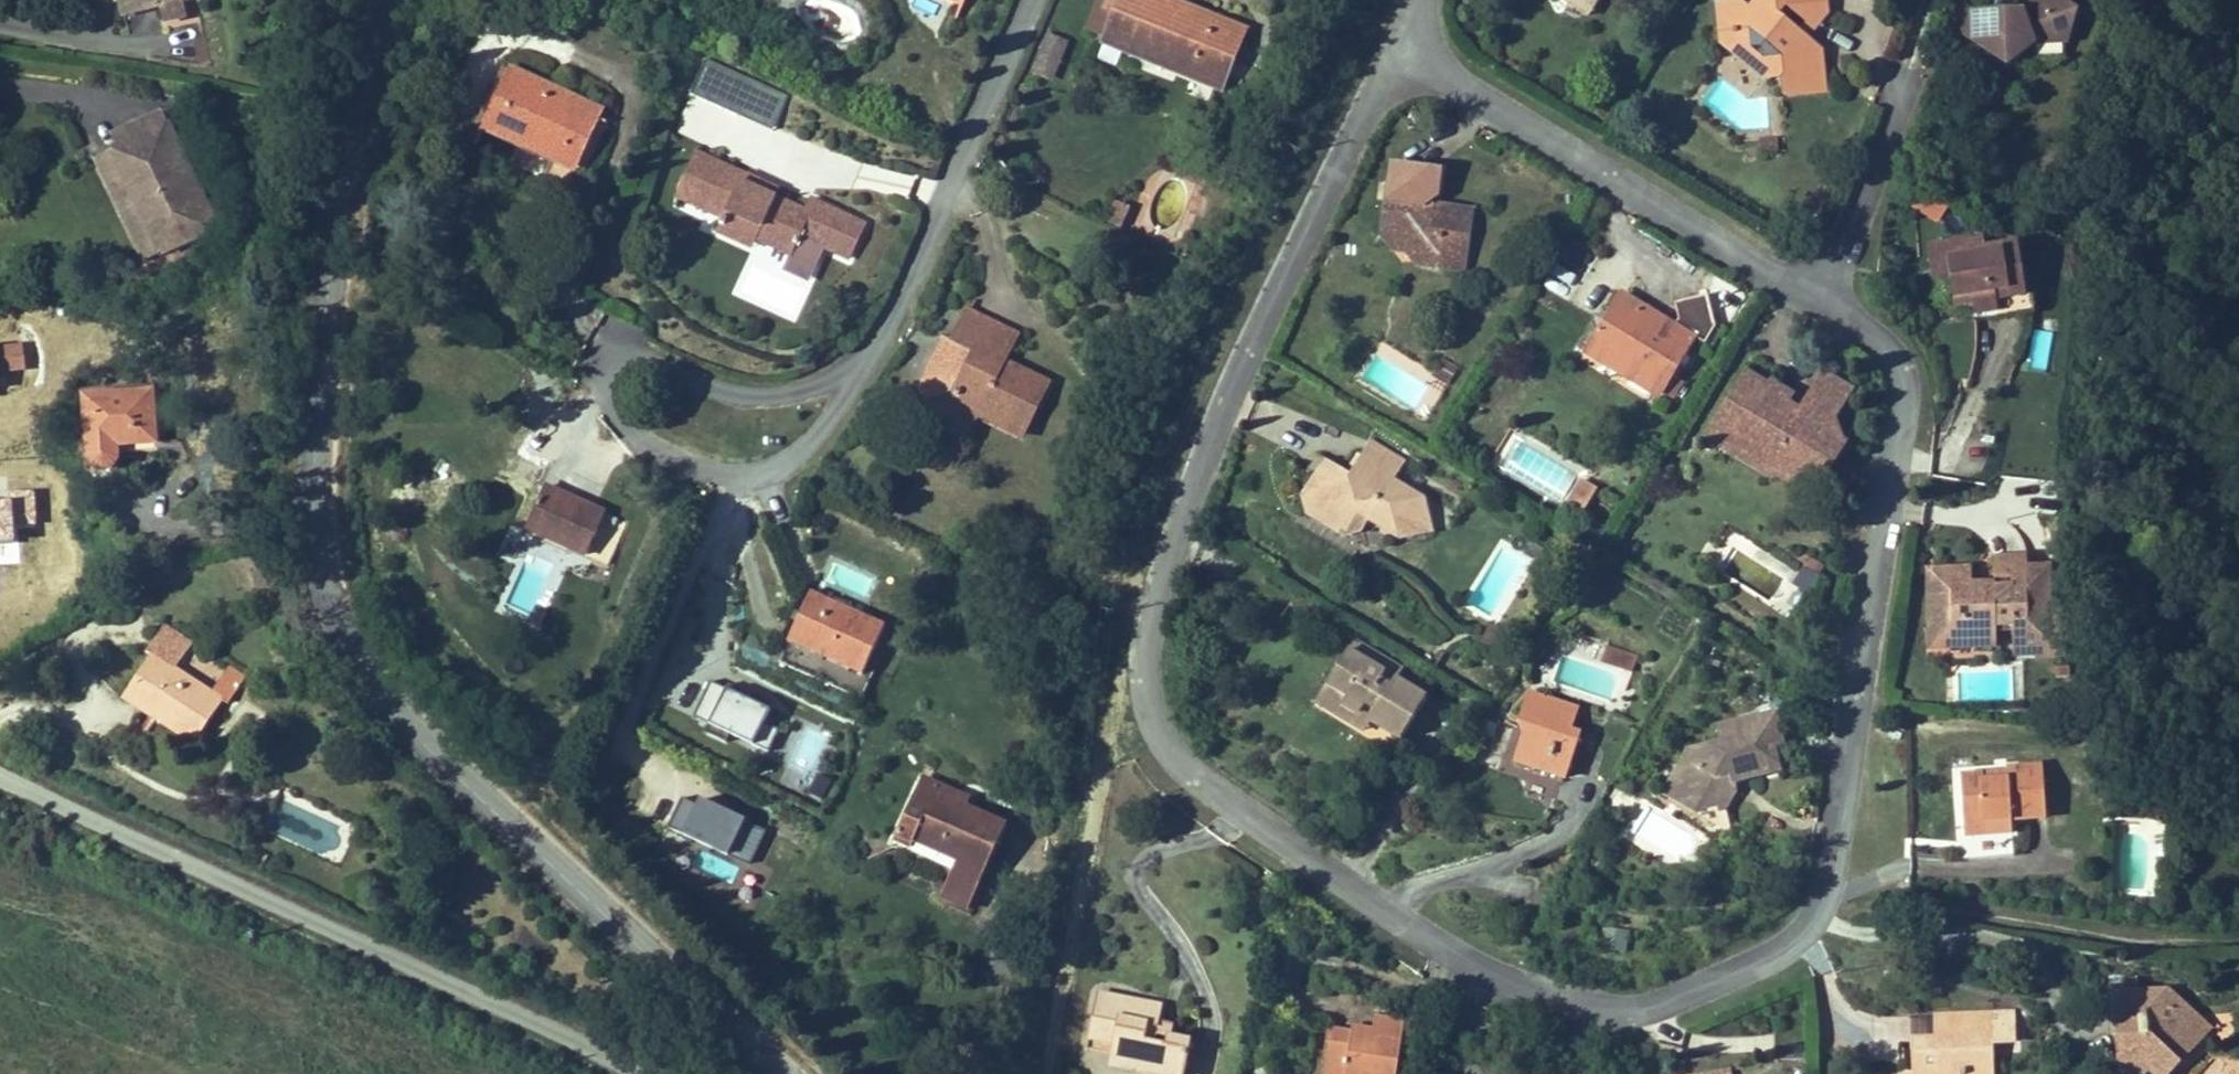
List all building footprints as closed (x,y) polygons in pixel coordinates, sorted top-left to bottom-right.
[(181,0),(109,0),(115,27),(153,19),(160,17),(172,14),(184,12),(181,0)] [(1222,90),(1249,27),(1188,0),(1117,0),(1101,36),(1222,90)] [(1593,4),(1586,0),(1572,0),(1567,6),(1585,18),(1593,4)] [(1734,1),(1708,34),(1737,56),(1751,52),(1780,77),(1781,93),(1810,91),(1818,81),(1817,50),(1789,28),(1779,21),(1789,8),(1798,15),(1825,13),(1825,0),(1750,0),(1745,8),(1734,1)] [(2013,16),(1992,17),(1985,51),(2013,68),(2040,50),(2071,48),(2066,18),(2037,0),(2034,0),(2013,16)] [(1789,28),(1798,15),(1789,8),(1779,21),(1789,28)] [(156,34),(175,30),(172,14),(160,17),(153,19),(156,34)] [(1985,51),(1992,17),(1974,19),(1969,43),(1985,51)] [(1032,71),(1055,79),(1069,38),(1047,30),(1032,71)] [(1751,52),(1737,56),(1765,81),(1780,77),(1751,52)] [(603,108),(513,63),(484,122),(552,156),(546,170),(567,180),(603,108)] [(703,64),(694,98),(777,120),(786,87),(703,64)] [(199,238),(147,122),(116,136),(123,150),(106,158),(94,163),(140,264),(199,238)] [(123,150),(116,136),(100,144),(106,158),(123,150)] [(777,192),(779,187),(701,150),(678,198),(722,219),(721,221),(756,237),(790,254),(800,234),(821,243),(837,208),(808,194),(803,204),(777,192)] [(140,264),(94,163),(84,168),(129,269),(140,264)] [(1388,191),(1415,172),(1390,171),(1388,191)] [(1388,191),(1383,231),(1399,234),(1416,255),(1415,267),(1461,273),(1470,213),(1436,208),(1430,203),(1437,198),(1440,175),(1415,172),(1388,191)] [(1123,226),(1131,205),(1117,200),(1109,220),(1123,226)] [(756,237),(721,221),(717,230),(752,246),(756,237)] [(1399,234),(1383,231),(1382,241),(1402,266),(1415,267),(1416,255),(1399,234)] [(1962,313),(1980,310),(1983,328),(2037,317),(2022,237),(1969,247),(1970,254),(1952,258),(1962,313)] [(1582,280),(1594,251),(1569,241),(1549,289),(1565,295),(1573,277),(1582,280)] [(1952,258),(1970,254),(1969,247),(1931,254),(1942,317),(1962,313),(1952,258)] [(1584,348),(1603,359),(1607,375),(1626,372),(1662,392),(1671,378),(1676,379),(1683,366),(1679,365),(1692,342),(1702,348),(1715,326),(1709,297),(1674,301),(1676,312),(1668,327),(1616,297),(1604,317),(1608,332),(1592,336),(1584,348)] [(930,387),(923,401),(968,423),(973,413),(1020,436),(1047,381),(1000,358),(1015,329),(970,307),(952,342),(930,387)] [(1608,332),(1604,317),(1589,320),(1592,336),(1608,332)] [(918,381),(930,387),(952,342),(941,336),(918,381)] [(1446,356),(1439,368),(1455,378),(1462,366),(1446,356)] [(1826,369),(1809,398),(1837,414),(1854,385),(1826,369)] [(1735,447),(1743,433),(1782,456),(1778,461),(1803,476),(1812,462),(1822,445),(1840,456),(1848,442),(1837,414),(1809,398),(1802,410),(1790,403),(1770,391),(1774,385),(1752,372),(1740,392),(1743,394),(1733,411),(1728,409),(1713,434),(1735,447)] [(1778,377),(1774,385),(1770,391),(1790,403),(1798,389),(1778,377)] [(159,457),(156,398),(86,403),(91,474),(120,472),(119,460),(159,457)] [(1743,433),(1735,447),(1732,451),(1770,474),(1778,461),(1782,456),(1743,433)] [(1363,450),(1400,472),(1408,459),(1370,437),(1363,450)] [(1830,473),(1840,456),(1822,445),(1812,462),(1830,473)] [(1332,482),(1319,474),(1307,494),(1331,509),(1334,529),(1343,535),(1367,531),(1374,521),(1403,538),(1431,533),(1424,498),(1396,480),(1400,472),(1363,450),(1350,470),(1342,465),(1332,482)] [(1332,482),(1342,465),(1329,457),(1319,474),(1332,482)] [(1570,499),(1587,509),(1599,486),(1582,477),(1570,499)] [(627,520),(546,485),(527,528),(607,563),(627,520)] [(1331,509),(1307,494),(1311,515),(1334,529),(1331,509)] [(2034,590),(2035,572),(2035,559),(2002,559),(2002,590),(2034,590)] [(2063,653),(2064,605),(2055,605),(2055,572),(2035,572),(2034,590),(2002,590),(1980,589),(1966,577),(1954,591),(1936,591),(1935,635),(1953,635),(1953,652),(1988,653),(1988,646),(2002,646),(2002,637),(2020,637),(2020,660),(2042,661),(2042,653),(2063,653)] [(1937,573),(1936,591),(1954,591),(1966,577),(1980,589),(1981,573),(1937,573)] [(886,626),(809,589),(785,639),(862,676),(886,626)] [(1953,635),(1935,635),(1935,652),(1953,652),(1953,635)] [(138,648),(167,666),(174,654),(145,637),(138,648)] [(1358,643),(1351,653),(1366,662),(1372,651),(1358,643)] [(134,664),(108,709),(180,753),(209,706),(160,677),(167,666),(138,648),(130,662),(134,664)] [(1636,676),(1641,658),(1610,650),(1606,667),(1636,676)] [(1366,662),(1351,653),(1325,696),(1356,714),(1364,702),(1378,711),(1371,723),(1404,743),(1429,701),(1399,683),(1396,689),(1385,683),(1395,665),(1372,651),(1366,662)] [(2063,661),(2063,653),(2042,653),(2042,661),(2063,661)] [(1406,672),(1395,665),(1385,683),(1396,689),(1399,683),(1406,672)] [(743,708),(708,692),(692,727),(708,735),(705,743),(725,752),(729,744),(767,762),(778,739),(763,732),(769,719),(756,713),(760,704),(748,698),(743,708)] [(1534,737),(1527,763),(1577,777),(1589,732),(1576,728),(1582,707),(1534,694),(1528,718),(1539,721),(1534,737)] [(1361,738),(1371,723),(1378,711),(1364,702),(1356,714),(1325,696),(1316,711),(1361,738)] [(1697,751),(1680,780),(1693,788),(1686,803),(1704,814),(1713,799),(1730,808),(1739,791),(1738,785),(1732,760),(1741,759),(1744,766),(1763,762),(1767,778),(1784,773),(1777,745),(1785,743),(1778,717),(1730,728),(1733,743),(1697,751)] [(1539,721),(1528,718),(1525,729),(1534,737),(1539,721)] [(818,771),(827,727),(801,721),(791,765),(818,771)] [(1738,785),(1767,778),(1763,762),(1744,766),(1741,759),(1732,760),(1738,785)] [(1963,778),(1969,845),(1995,843),(1993,827),(2019,825),(2051,822),(2045,762),(2013,765),(2014,774),(1963,778)] [(787,766),(780,783),(805,793),(812,777),(787,766)] [(811,793),(826,799),(834,778),(819,772),(811,793)] [(965,906),(1004,819),(965,801),(969,793),(934,778),(926,794),(911,788),(890,835),(908,844),(911,837),(957,857),(940,895),(965,906)] [(1693,788),(1680,780),(1672,796),(1686,803),(1693,788)] [(1713,799),(1704,814),(1737,833),(1730,808),(1713,799)] [(697,816),(680,808),(667,837),(727,866),(743,830),(700,809),(697,816)] [(1652,829),(1635,835),(1640,851),(1659,844),(1664,858),(1689,849),(1675,809),(1649,819),(1652,829)] [(1993,827),(1995,843),(2021,840),(2019,825),(1993,827)] [(2123,830),(2120,889),(2150,890),(2153,832),(2123,830)] [(1602,950),(1629,950),(1628,928),(1602,928),(1602,950)] [(2190,1041),(2179,1030),(2191,1017),(2163,988),(2147,989),(2147,1020),(2126,1020),(2127,1047),(2115,1047),(2116,1069),(2122,1073),(2130,1073),(2140,1064),(2151,1073),(2158,1073),(2190,1041)] [(2147,1020),(2147,989),(2113,990),(2115,1047),(2127,1047),(2126,1020),(2147,1020)] [(1161,1016),(1096,1008),(1091,1051),(1113,1054),(1112,1066),(1111,1073),(1187,1073),(1190,1047),(1168,1044),(1159,1043),(1158,1050),(1145,1049),(1147,1034),(1159,1035),(1159,1028),(1161,1016)] [(1986,1041),(2009,1040),(2008,1010),(1956,1012),(1957,1037),(1928,1039),(1909,1039),(1910,1073),(1988,1073),(1986,1041)] [(1957,1037),(1956,1012),(1927,1013),(1928,1039),(1957,1037)] [(2202,1028),(2191,1017),(2179,1030),(2190,1041),(2202,1028)] [(1349,1036),(1402,1044),(1404,1024),(1374,1019),(1372,1033),(1350,1029),(1349,1036)] [(1159,1043),(1168,1044),(1170,1030),(1159,1028),(1159,1035),(1147,1034),(1145,1049),(1158,1050),(1159,1043)] [(1321,1073),(1397,1073),(1402,1044),(1349,1036),(1327,1033),(1321,1073)] [(1113,1054),(1091,1051),(1089,1063),(1112,1066),(1113,1054)] [(2130,1073),(2151,1073),(2140,1064),(2130,1073)]
